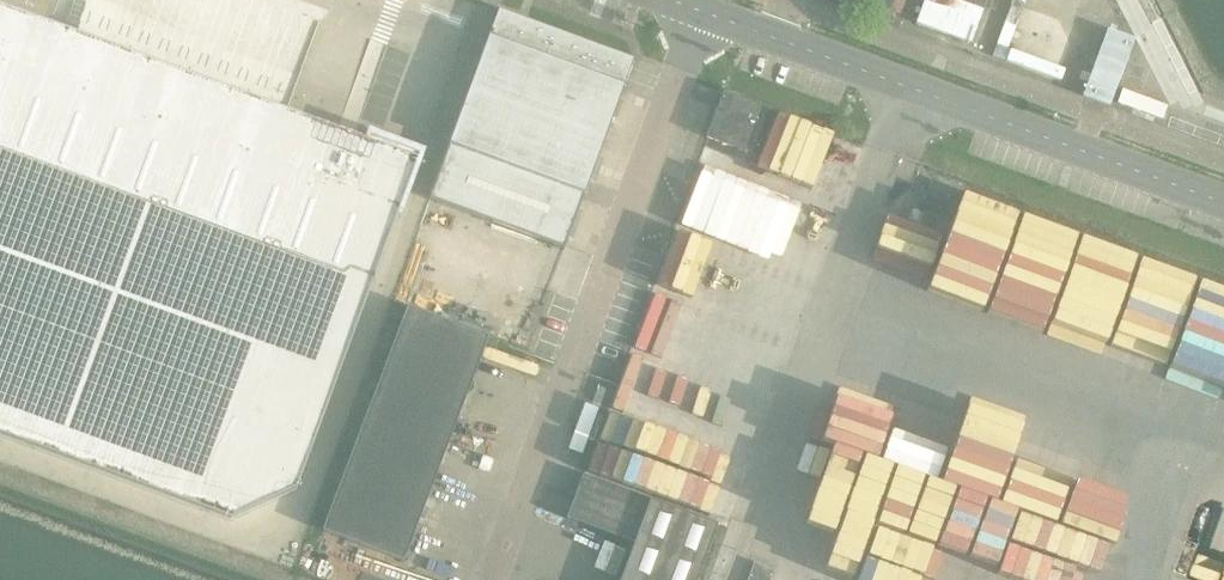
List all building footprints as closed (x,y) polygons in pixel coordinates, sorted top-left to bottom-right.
[(918,25),(975,43),(989,0),(926,0),(918,25)] [(231,520),(296,490),(419,156),(372,138),(370,143),(0,7),(0,435),(231,520)] [(634,60),(499,10),(429,199),(564,249),(634,60)] [(1108,30),(1083,97),(1110,107),(1135,40),(1108,30)] [(707,137),(714,140),(752,154),(768,109),(723,92),(707,137)] [(949,203),(954,189),(934,181),(928,196),(949,203)] [(967,192),(954,224),(1008,245),(1021,213),(967,192)] [(643,358),(701,375),(719,317),(677,305),(695,245),(671,237),(622,399),(639,404),(647,376),(639,373),(643,358)] [(1187,328),(1223,340),(1223,288),(1201,281),(1187,328)] [(408,307),(324,531),(403,561),(488,338),(408,307)] [(647,491),(654,462),(669,466),(677,436),(607,417),(592,476),(647,491)] [(999,504),(1020,435),(964,418),(955,449),(894,430),(882,468),(999,504)] [(820,443),(817,451),(841,460),(844,452),(820,443)] [(841,487),(869,494),(878,460),(850,453),(841,487)] [(621,579),(697,579),(717,525),(583,475),(567,518),(634,543),(621,579)] [(793,521),(772,513),(748,579),(771,579),(793,521)]
